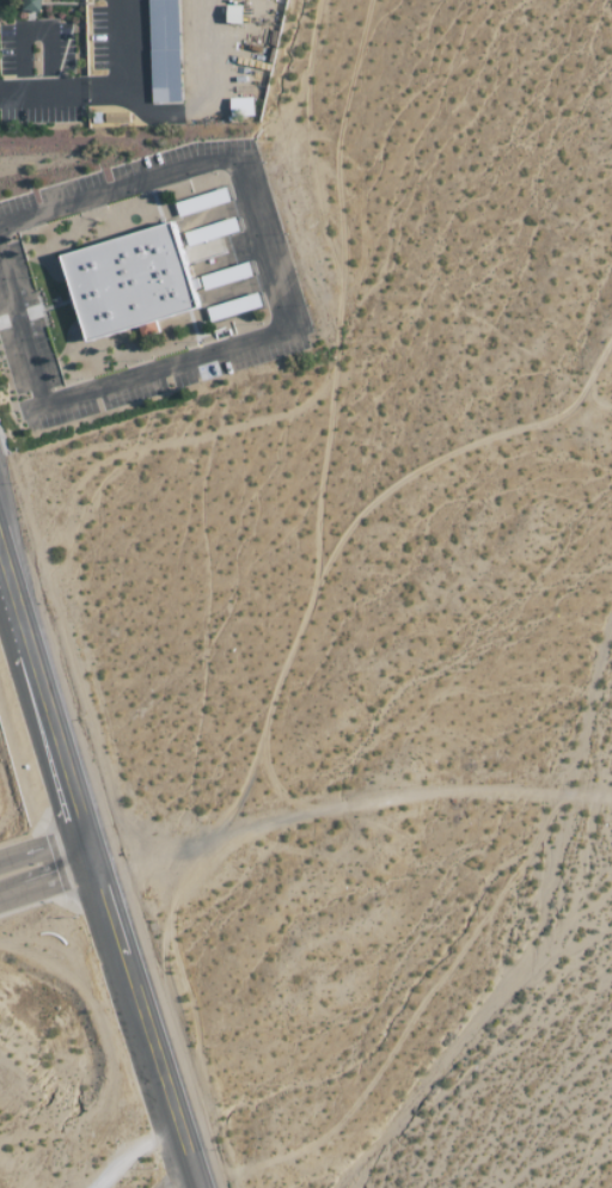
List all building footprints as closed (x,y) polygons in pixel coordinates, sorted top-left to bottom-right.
[(38,12),(39,0),(22,0),(21,11),(38,12)] [(151,103),(146,0),(174,0),(178,103),(151,103)] [(240,23),(241,6),(226,5),(226,23),(240,23)] [(253,116),(252,98),(229,98),(230,116),(253,116)] [(169,225),(60,257),(85,341),(194,308),(169,225)]
